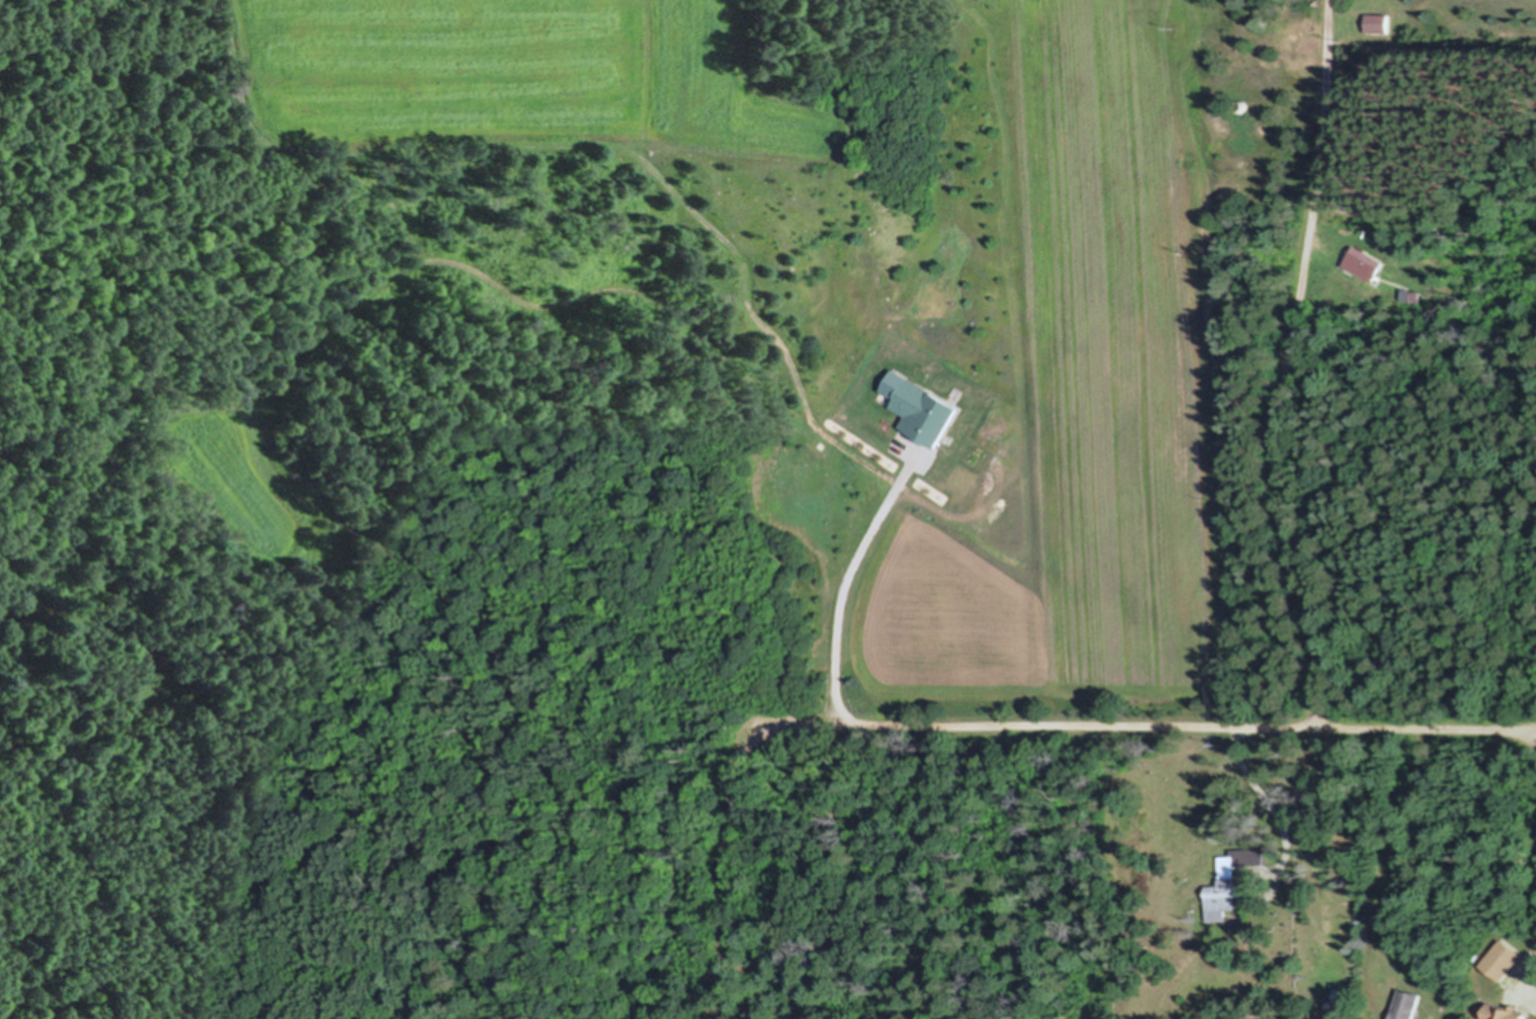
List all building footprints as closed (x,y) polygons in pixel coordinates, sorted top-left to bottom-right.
[(1391,34),(1391,15),(1368,15),(1368,34),(1391,34)] [(1349,274),(1379,278),(1381,255),(1352,251),(1349,274)] [(963,408),(895,371),(884,392),(899,401),(895,409),(910,417),(903,430),(941,450),(963,408)] [(1214,921),(1233,921),(1233,910),(1243,909),(1242,898),(1251,898),(1251,884),(1242,885),(1242,872),(1271,872),(1270,848),(1236,849),(1236,857),(1225,857),(1226,885),(1213,886),(1214,921)] [(1429,993),(1407,988),(1401,1018),(1423,1018),(1429,993)] [(1529,1011),(1495,1002),(1491,1018),(1527,1018),(1529,1011)]
